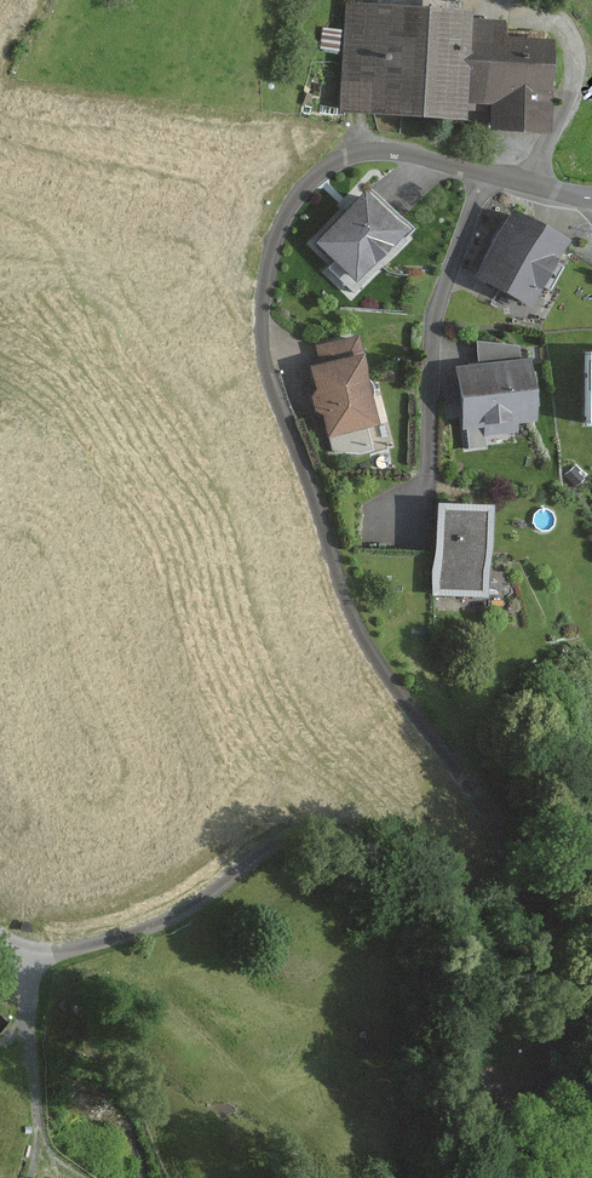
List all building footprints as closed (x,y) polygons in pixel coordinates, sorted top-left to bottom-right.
[(468,101),(473,19),(474,10),(346,2),(339,114),(467,122),(468,101)] [(473,19),(468,101),(493,102),(491,128),(547,131),(552,42),(503,40),(504,21),(473,19)] [(364,190),(315,243),(358,282),(407,228),(364,190)] [(512,209),(475,276),(533,308),(545,286),(552,289),(564,268),(557,264),(570,240),(512,209)] [(320,366),(364,355),(360,335),(316,346),(320,366)] [(477,341),(479,364),(520,359),(519,345),(477,341)] [(328,437),(381,425),(364,355),(320,366),(312,368),(317,390),(312,396),(316,410),(323,414),(328,437)] [(516,422),(537,420),(531,358),(520,359),(479,364),(455,366),(464,451),(487,449),(486,435),(517,432),(516,422)] [(432,592),(489,595),(495,505),(438,501),(434,554),(432,592)]
